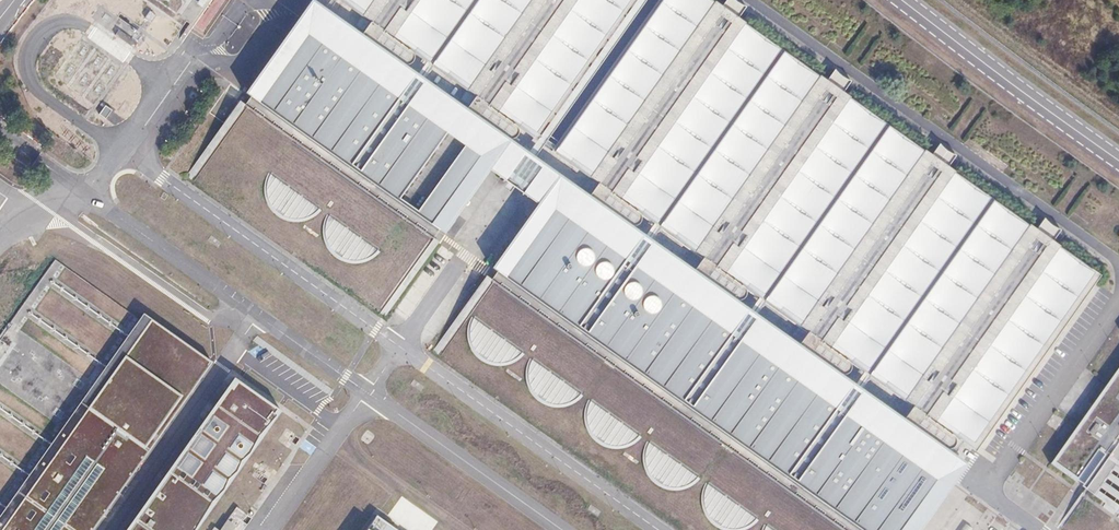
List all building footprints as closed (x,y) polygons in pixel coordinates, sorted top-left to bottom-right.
[(631,0),(320,0),(367,33),(409,62),(472,107),(514,137),(527,146),(631,0)] [(885,134),(696,0),(655,0),(543,158),(593,193),(635,223),(698,267),(740,297),(756,309),(885,134)] [(483,180),(506,147),(464,117),(401,73),(359,43),(308,7),(186,179),(385,319),(483,180)] [(118,30),(114,35),(131,47),(135,42),(118,30)] [(409,62),(367,33),(359,43),(401,73),(405,72),(408,69),(409,66),(409,62)] [(844,92),(850,81),(832,71),(825,82),(844,92)] [(514,137),(472,107),(464,117),(506,147),(509,147),(512,144),(514,140),(514,137)] [(969,459),(1094,282),(885,134),(756,309),(804,343),(846,372),(909,417),(951,446),(969,459)] [(554,181),(506,147),(483,180),(531,214),(554,181)] [(623,486),(746,317),(733,308),(691,278),(628,233),(586,203),(554,181),(531,214),(432,352),(623,486)] [(635,223),(593,193),(586,203),(628,233),(631,232),(634,230),(635,227),(635,223)] [(740,297),(698,267),(691,278),(733,308),(737,306),(740,304),(740,301),(740,297)] [(962,470),(944,457),(902,427),(839,382),(797,353),(746,317),(623,486),(684,529),(919,529),(962,470)] [(1,529),(93,529),(212,362),(151,319),(1,529)] [(846,372),(804,343),(797,353),(839,382),(842,381),(846,378),(847,376),(846,372)] [(1049,460),(1118,511),(1118,362),(1049,460)] [(127,529),(196,529),(213,502),(224,490),(228,480),(237,472),(241,462),(250,454),(260,436),(278,415),(232,383),(127,529)] [(951,446),(909,417),(902,427),(944,457),(947,456),(951,453),(951,450),(951,446)] [(375,513),(363,529),(398,529),(375,513)]
